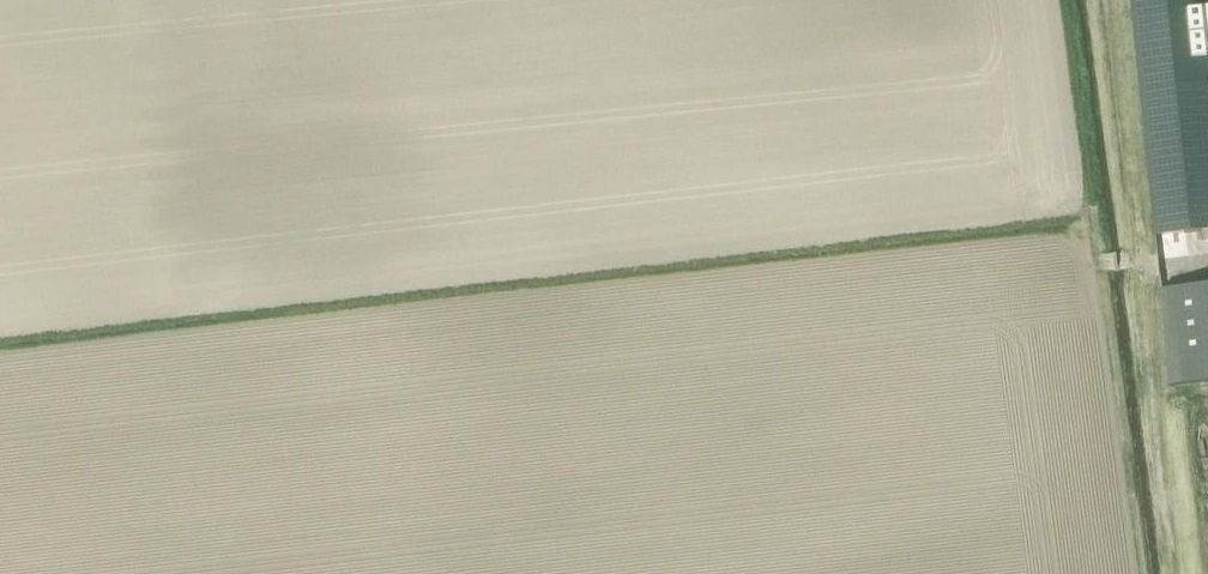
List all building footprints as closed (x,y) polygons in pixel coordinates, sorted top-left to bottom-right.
[(1155,235),(1207,229),(1207,0),(1132,0),(1155,235)] [(1158,289),(1166,387),(1207,383),(1207,284),(1158,289)]
